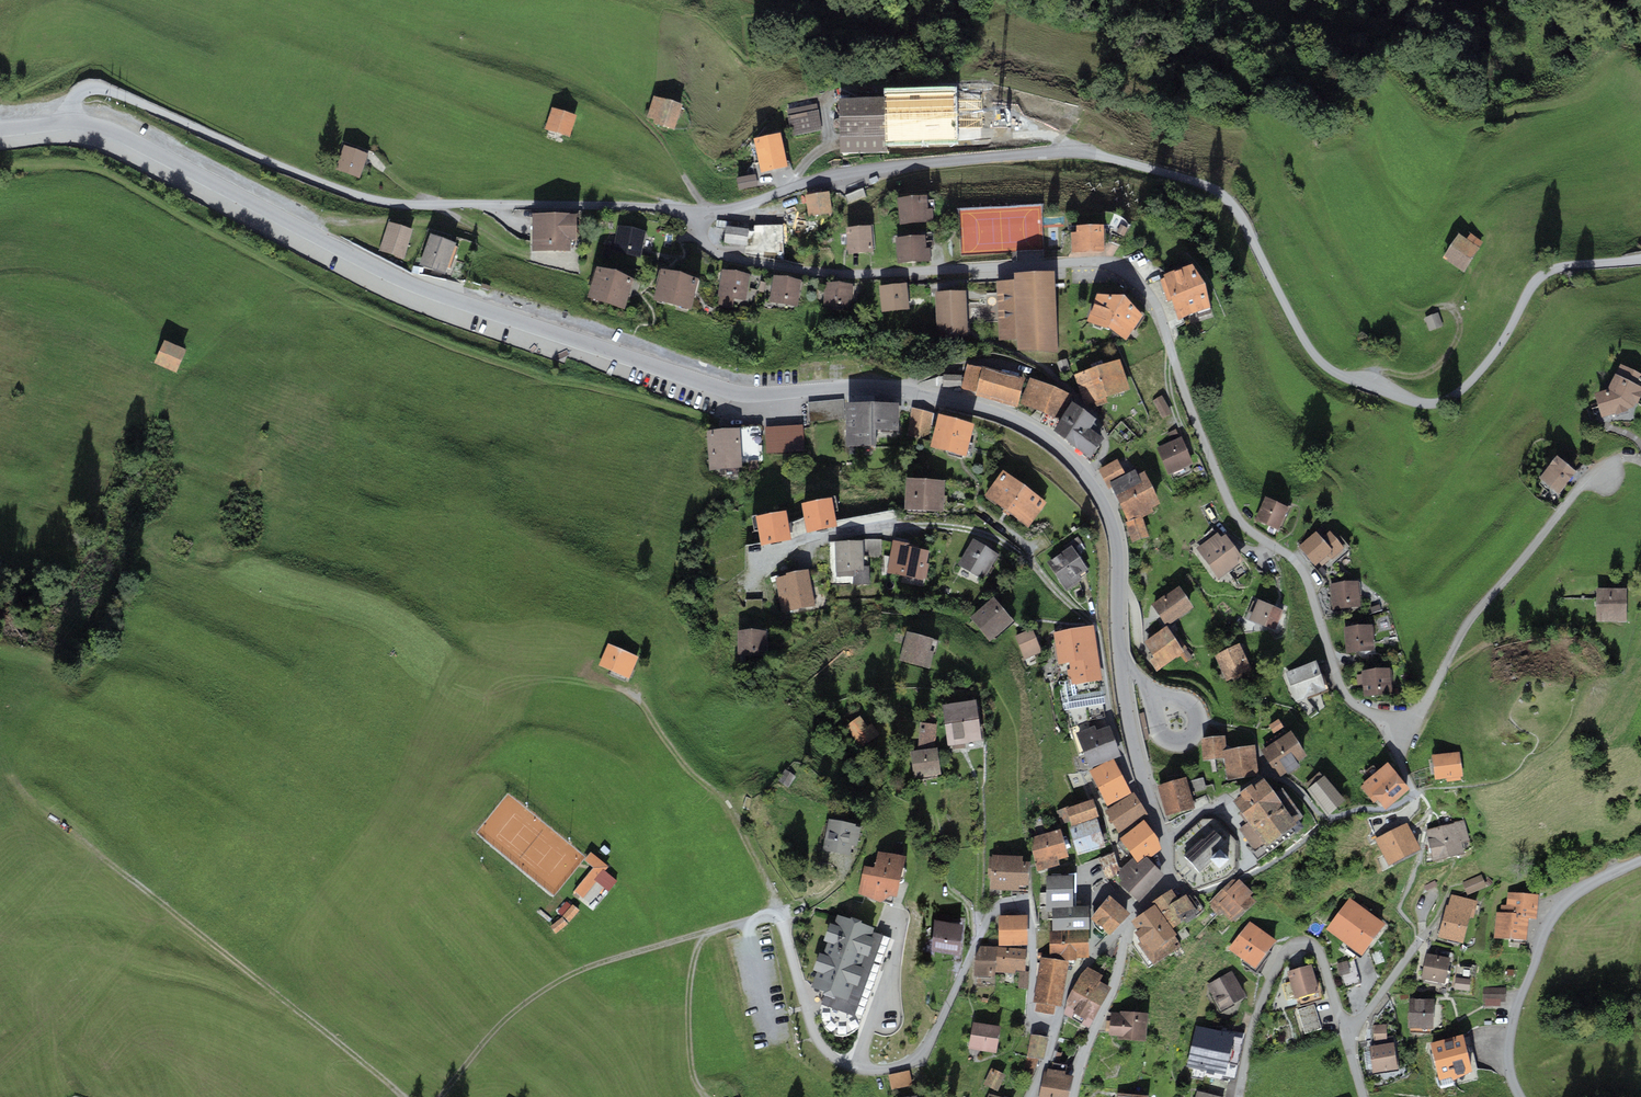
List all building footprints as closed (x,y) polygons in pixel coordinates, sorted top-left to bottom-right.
[(682,104),(654,95),(647,116),(654,119),(653,122),(674,129),(682,104)] [(888,96),(838,98),(840,153),(899,151),(899,130),(889,130),(889,126),(895,126),(895,102),(889,102),(888,96)] [(817,110),(787,115),(791,136),(821,130),(817,110)] [(577,119),(552,111),(545,132),(570,140),(577,119)] [(787,166),(780,132),(753,138),(761,172),(787,166)] [(368,153),(344,145),(336,169),(360,177),(368,153)] [(755,173),(736,177),(739,189),(758,185),(755,173)] [(866,196),(862,188),(846,195),(849,203),(866,196)] [(927,194),(897,197),(899,223),(933,221),(932,208),(928,208),(927,194)] [(827,195),(805,199),(809,220),(831,216),(827,195)] [(576,212),(533,212),(533,250),(570,251),(570,239),(576,239),(576,212)] [(412,229),(388,221),(379,250),(403,257),(412,229)] [(1103,224),(1076,225),(1077,232),(1070,232),(1071,252),(1104,251),(1103,224)] [(645,229),(618,225),(613,251),(641,256),(645,229)] [(871,225),(846,226),(848,253),(873,251),(871,225)] [(749,233),(726,230),(724,246),(747,249),(749,233)] [(455,242),(430,233),(419,264),(444,273),(455,242)] [(1467,238),(1459,233),(1443,257),(1464,271),(1483,241),(1470,233),(1467,238)] [(925,235),(896,236),(898,263),(931,261),(930,247),(926,248),(925,235)] [(1194,263),(1163,274),(1164,277),(1159,279),(1167,301),(1172,299),(1179,318),(1210,307),(1205,282),(1194,263)] [(616,268),(597,266),(587,296),(625,308),(634,278),(616,268)] [(680,270),(661,267),(653,298),(690,308),(698,277),(680,270)] [(736,269),(722,269),(717,296),(720,296),(718,304),(733,306),(734,298),(746,300),(750,274),(736,269)] [(1014,279),(996,280),(998,340),(1017,340),(1018,352),(1058,350),(1054,270),(1013,272),(1014,279)] [(787,275),(774,275),(770,301),(798,305),(802,279),(787,275)] [(839,280),(824,282),(823,309),(852,310),(853,283),(839,280)] [(907,283),(880,286),(882,311),(909,309),(907,283)] [(966,289),(935,291),(937,336),(968,334),(966,289)] [(1124,293),(1096,293),(1088,320),(1126,338),(1142,314),(1124,293)] [(1437,312),(1424,317),(1430,330),(1442,325),(1437,312)] [(185,349),(164,340),(155,363),(176,372),(185,349)] [(1120,359),(1075,374),(1085,404),(1093,401),(1095,406),(1108,402),(1106,397),(1130,389),(1120,359)] [(1025,377),(982,366),(982,367),(967,363),(961,388),(975,392),(974,395),(1017,407),(1025,377)] [(1621,363),(1608,388),(1594,393),(1602,419),(1635,406),(1640,391),(1640,373),(1621,363)] [(961,374),(943,374),(942,386),(960,386),(961,374)] [(1069,393),(1030,378),(1020,403),(1059,418),(1069,393)] [(1163,396),(1153,401),(1163,418),(1173,413),(1163,396)] [(840,399),(797,403),(799,422),(842,418),(840,399)] [(899,401),(846,401),(846,444),(876,444),(876,429),(899,429),(899,401)] [(1095,417),(1072,401),(1052,430),(1090,457),(1104,437),(1089,426),(1095,417)] [(933,411),(911,408),(907,434),(929,437),(933,411)] [(974,423),(939,413),(930,445),(965,455),(974,423)] [(798,419),(784,420),(786,439),(799,438),(798,419)] [(739,427),(706,430),(710,470),(742,467),(739,427)] [(1166,435),(1169,442),(1179,438),(1177,431),(1166,435)] [(1180,438),(1158,448),(1168,471),(1190,462),(1180,438)] [(1576,469),(1555,455),(1539,477),(1559,492),(1576,469)] [(1118,458),(1098,468),(1108,488),(1112,487),(1119,502),(1152,486),(1145,470),(1138,474),(1135,468),(1125,473),(1118,458)] [(1046,501),(1003,470),(984,495),(1028,527),(1046,501)] [(945,479),(906,477),(904,509),(943,511),(945,479)] [(1152,486),(1119,502),(1128,520),(1125,522),(1131,542),(1149,535),(1143,517),(1154,511),(1152,507),(1161,502),(1152,486)] [(1289,507),(1266,496),(1255,518),(1279,529),(1289,507)] [(832,497),(801,502),(807,532),(837,526),(832,497)] [(785,510),(756,515),(761,545),(791,539),(785,510)] [(1317,530),(1299,546),(1315,565),(1327,554),(1331,559),(1345,547),(1330,531),(1323,537),(1317,530)] [(1218,532),(1196,547),(1219,578),(1244,560),(1225,534),(1221,537),(1218,532)] [(999,554),(973,538),(958,564),(983,579),(999,554)] [(862,540),(835,541),(836,576),(852,576),(852,584),(870,583),(869,566),(863,566),(862,540)] [(918,545),(893,540),(887,572),(924,580),(924,577),(926,578),(929,564),(926,563),(929,550),(917,547),(918,545)] [(1072,544),(1047,562),(1067,589),(1082,579),(1079,574),(1088,568),(1072,544)] [(786,575),(774,577),(782,612),(815,605),(807,568),(786,573),(786,575)] [(1359,581),(1330,584),(1333,609),(1361,605),(1359,581)] [(1179,585),(1152,603),(1166,625),(1194,607),(1179,585)] [(1625,588),(1596,588),(1597,619),(1626,619),(1625,588)] [(1013,620),(993,596),(970,616),(990,640),(1013,620)] [(1284,610),(1258,599),(1249,619),(1275,630),(1284,610)] [(1371,624),(1344,627),(1347,653),(1374,650),(1371,624)] [(1167,626),(1144,642),(1153,656),(1149,659),(1157,671),(1184,652),(1167,626)] [(1093,627),(1055,633),(1059,662),(1070,660),(1071,670),(1068,670),(1069,678),(1072,678),(1073,683),(1101,679),(1093,627)] [(752,628),(738,631),(738,656),(765,656),(766,631),(752,628)] [(1032,628),(1015,635),(1024,659),(1042,652),(1032,628)] [(933,638),(906,631),(898,660),(929,668),(934,651),(930,651),(933,638)] [(638,657),(608,643),(598,665),(629,678),(638,657)] [(1240,643),(1214,655),(1226,680),(1252,668),(1240,643)] [(1316,660),(1285,672),(1296,701),(1327,689),(1316,660)] [(1390,668),(1363,670),(1365,695),(1392,693),(1390,668)] [(1103,694),(1075,700),(1077,708),(1105,703),(1103,694)] [(976,699),(942,704),(948,745),(983,740),(976,699)] [(860,715),(844,727),(860,749),(880,734),(872,723),(867,726),(860,715)] [(918,750),(910,751),(913,777),(941,774),(937,747),(935,748),(936,724),(920,722),(918,750)] [(1085,753),(1113,741),(1107,727),(1096,731),(1094,727),(1077,734),(1085,753)] [(1290,730),(1260,750),(1278,777),(1287,772),(1288,773),(1300,765),(1297,762),(1307,755),(1290,730)] [(1225,735),(1200,738),(1203,760),(1224,758),(1227,779),(1259,775),(1255,745),(1227,748),(1225,735)] [(1113,741),(1085,753),(1090,767),(1119,755),(1113,741)] [(1459,751),(1431,755),(1434,779),(1447,778),(1447,781),(1461,780),(1460,777),(1462,777),(1459,751)] [(1113,759),(1089,771),(1107,805),(1131,793),(1113,759)] [(1388,762),(1363,782),(1364,783),(1360,786),(1374,802),(1377,799),(1385,808),(1410,788),(1388,762)] [(796,776),(785,769),(778,781),(788,788),(796,776)] [(1308,788),(1306,789),(1328,815),(1346,800),(1324,775),(1323,776),(1319,772),(1305,784),(1308,788)] [(1187,777),(1158,785),(1166,816),(1195,808),(1187,777)] [(1241,795),(1233,801),(1241,811),(1238,814),(1245,823),(1238,829),(1255,850),(1264,843),(1266,845),(1304,816),(1282,787),(1275,792),(1264,777),(1253,785),(1251,783),(1239,792),(1241,795)] [(1132,794),(1107,810),(1120,830),(1145,814),(1132,794)] [(1093,798),(1057,811),(1061,824),(1070,821),(1071,825),(1099,816),(1093,798)] [(856,824),(829,818),(823,849),(850,854),(852,845),(856,846),(860,827),(855,826),(856,824)] [(1097,818),(1069,827),(1078,855),(1106,846),(1097,818)] [(1143,820),(1119,839),(1133,857),(1138,862),(1147,856),(1149,859),(1161,849),(1157,838),(1143,820)] [(1427,830),(1434,859),(1462,852),(1459,841),(1467,839),(1463,822),(1427,830)] [(1406,825),(1378,839),(1389,862),(1418,847),(1406,825)] [(1061,828),(1028,837),(1038,870),(1060,864),(1058,860),(1069,856),(1061,828)] [(1202,838),(1184,855),(1200,872),(1214,859),(1212,857),(1220,850),(1227,844),(1213,829),(1203,839),(1202,838)] [(1228,857),(1220,850),(1212,857),(1214,859),(1220,865),(1228,857)] [(897,896),(905,855),(878,851),(874,867),(864,865),(858,893),(880,902),(891,895),(897,896)] [(609,866),(591,852),(584,860),(593,867),(574,891),(583,898),(596,881),(609,891),(617,880),(605,870),(609,866)] [(1022,855),(992,854),(992,856),(989,856),(988,875),(991,875),(990,889),(1019,890),(1019,884),(1028,884),(1029,861),(1022,860),(1022,855)] [(1123,880),(1120,883),(1138,902),(1165,874),(1149,859),(1147,856),(1138,862),(1133,857),(1116,873),(1123,880)] [(1073,875),(1046,875),(1046,911),(1052,911),(1052,907),(1073,906),(1073,875)] [(1480,875),(1462,883),(1467,894),(1485,886),(1480,875)] [(1233,879),(1207,904),(1218,916),(1222,913),(1231,922),(1233,919),(1235,922),(1256,901),(1250,895),(1253,892),(1239,878),(1235,882),(1233,879)] [(1179,899),(1171,888),(1153,901),(1155,904),(1172,927),(1199,908),(1189,895),(1188,896),(1186,894),(1179,899)] [(1500,912),(1496,912),(1495,938),(1527,940),(1528,917),(1536,918),(1538,894),(1508,892),(1507,905),(1500,904),(1500,912)] [(1475,900),(1451,893),(1439,935),(1463,942),(1475,900)] [(1110,895),(1090,917),(1110,935),(1130,912),(1110,895)] [(1350,898),(1325,927),(1358,955),(1383,926),(1350,898)] [(566,901),(558,911),(569,922),(580,910),(573,904),(571,905),(566,901)] [(1155,904),(1131,921),(1137,930),(1134,932),(1141,941),(1137,943),(1154,966),(1182,946),(1174,935),(1176,934),(1172,927),(1155,904)] [(1073,906),(1052,907),(1052,911),(1052,930),(1088,929),(1089,929),(1089,906),(1073,906)] [(951,913),(935,912),(932,947),(960,949),(962,918),(951,917),(951,913)] [(873,927),(839,914),(835,924),(830,922),(823,940),(828,942),(824,954),(820,952),(813,970),(818,971),(812,987),(826,992),(822,1004),(825,1005),(822,1013),(824,1019),(827,1023),(831,1027),(836,1029),(842,1030),(848,1029),(853,1026),(857,1021),(887,938),(871,933),(873,927)] [(1027,914),(998,915),(999,945),(1028,944),(1027,914)] [(567,924),(562,917),(550,926),(556,933),(567,924)] [(1249,920),(1229,947),(1256,967),(1276,940),(1249,920)] [(1052,930),(1049,930),(1049,958),(1063,957),(1063,959),(1076,959),(1076,957),(1088,957),(1088,929),(1052,930)] [(996,947),(980,946),(975,957),(974,975),(995,976),(995,972),(996,947)] [(1026,948),(996,947),(995,972),(1015,973),(1015,970),(1025,970),(1026,948)] [(1450,957),(1427,953),(1422,979),(1445,983),(1450,957)] [(1069,961),(1040,957),(1033,1002),(1036,1003),(1035,1010),(1054,1014),(1055,1005),(1061,1006),(1069,961)] [(1354,961),(1337,966),(1344,989),(1360,984),(1354,961)] [(1310,965),(1287,972),(1295,997),(1318,990),(1310,965)] [(1101,976),(1087,969),(1072,991),(1064,1012),(1087,1024),(1107,986),(1098,982),(1101,976)] [(1232,970),(1207,984),(1221,1010),(1246,996),(1232,970)] [(1470,978),(1455,977),(1454,989),(1469,991),(1470,978)] [(1506,987),(1483,987),(1483,1001),(1485,1001),(1485,1006),(1500,1006),(1500,1002),(1505,1002),(1506,987)] [(1434,999),(1408,998),(1407,1028),(1433,1028),(1434,999)] [(1314,1003),(1296,1009),(1305,1036),(1323,1030),(1314,1003)] [(1119,1012),(1111,1011),(1109,1035),(1119,1036),(1118,1038),(1146,1041),(1148,1013),(1120,1011),(1119,1012)] [(1001,1026),(973,1021),(969,1048),(996,1052),(1001,1026)] [(1386,1024),(1374,1025),(1374,1046),(1386,1044),(1386,1024)] [(1233,1033),(1196,1026),(1188,1066),(1225,1073),(1233,1033)] [(1463,1033),(1429,1042),(1440,1083),(1455,1079),(1473,1071),(1463,1033)] [(1047,1037),(1031,1034),(1027,1056),(1044,1059),(1047,1037)] [(1374,1046),(1369,1047),(1373,1074),(1398,1070),(1393,1043),(1386,1044),(1374,1046)] [(1005,1074),(992,1068),(984,1083),(998,1090),(1005,1074)] [(1044,1070),(1039,1096),(1069,1096),(1073,1075),(1064,1074),(1065,1071),(1048,1068),(1047,1071),(1044,1070)] [(909,1070),(888,1074),(891,1090),(913,1085),(909,1070)]
